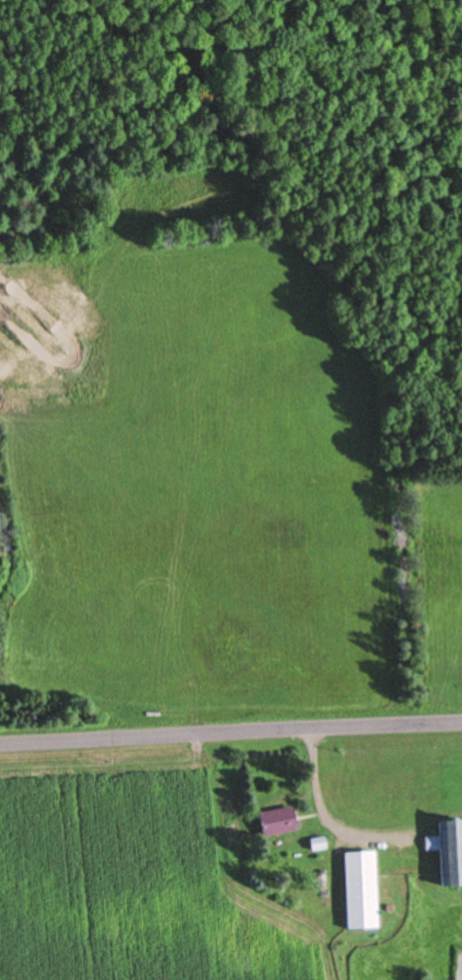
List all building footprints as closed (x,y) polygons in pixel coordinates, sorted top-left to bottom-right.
[(262,838),(296,832),(291,807),(257,814),(262,838)] [(461,886),(461,819),(441,819),(442,838),(425,838),(426,851),(441,851),(442,886),(461,886)] [(344,853),(346,930),(377,929),(375,853),(344,853)]
